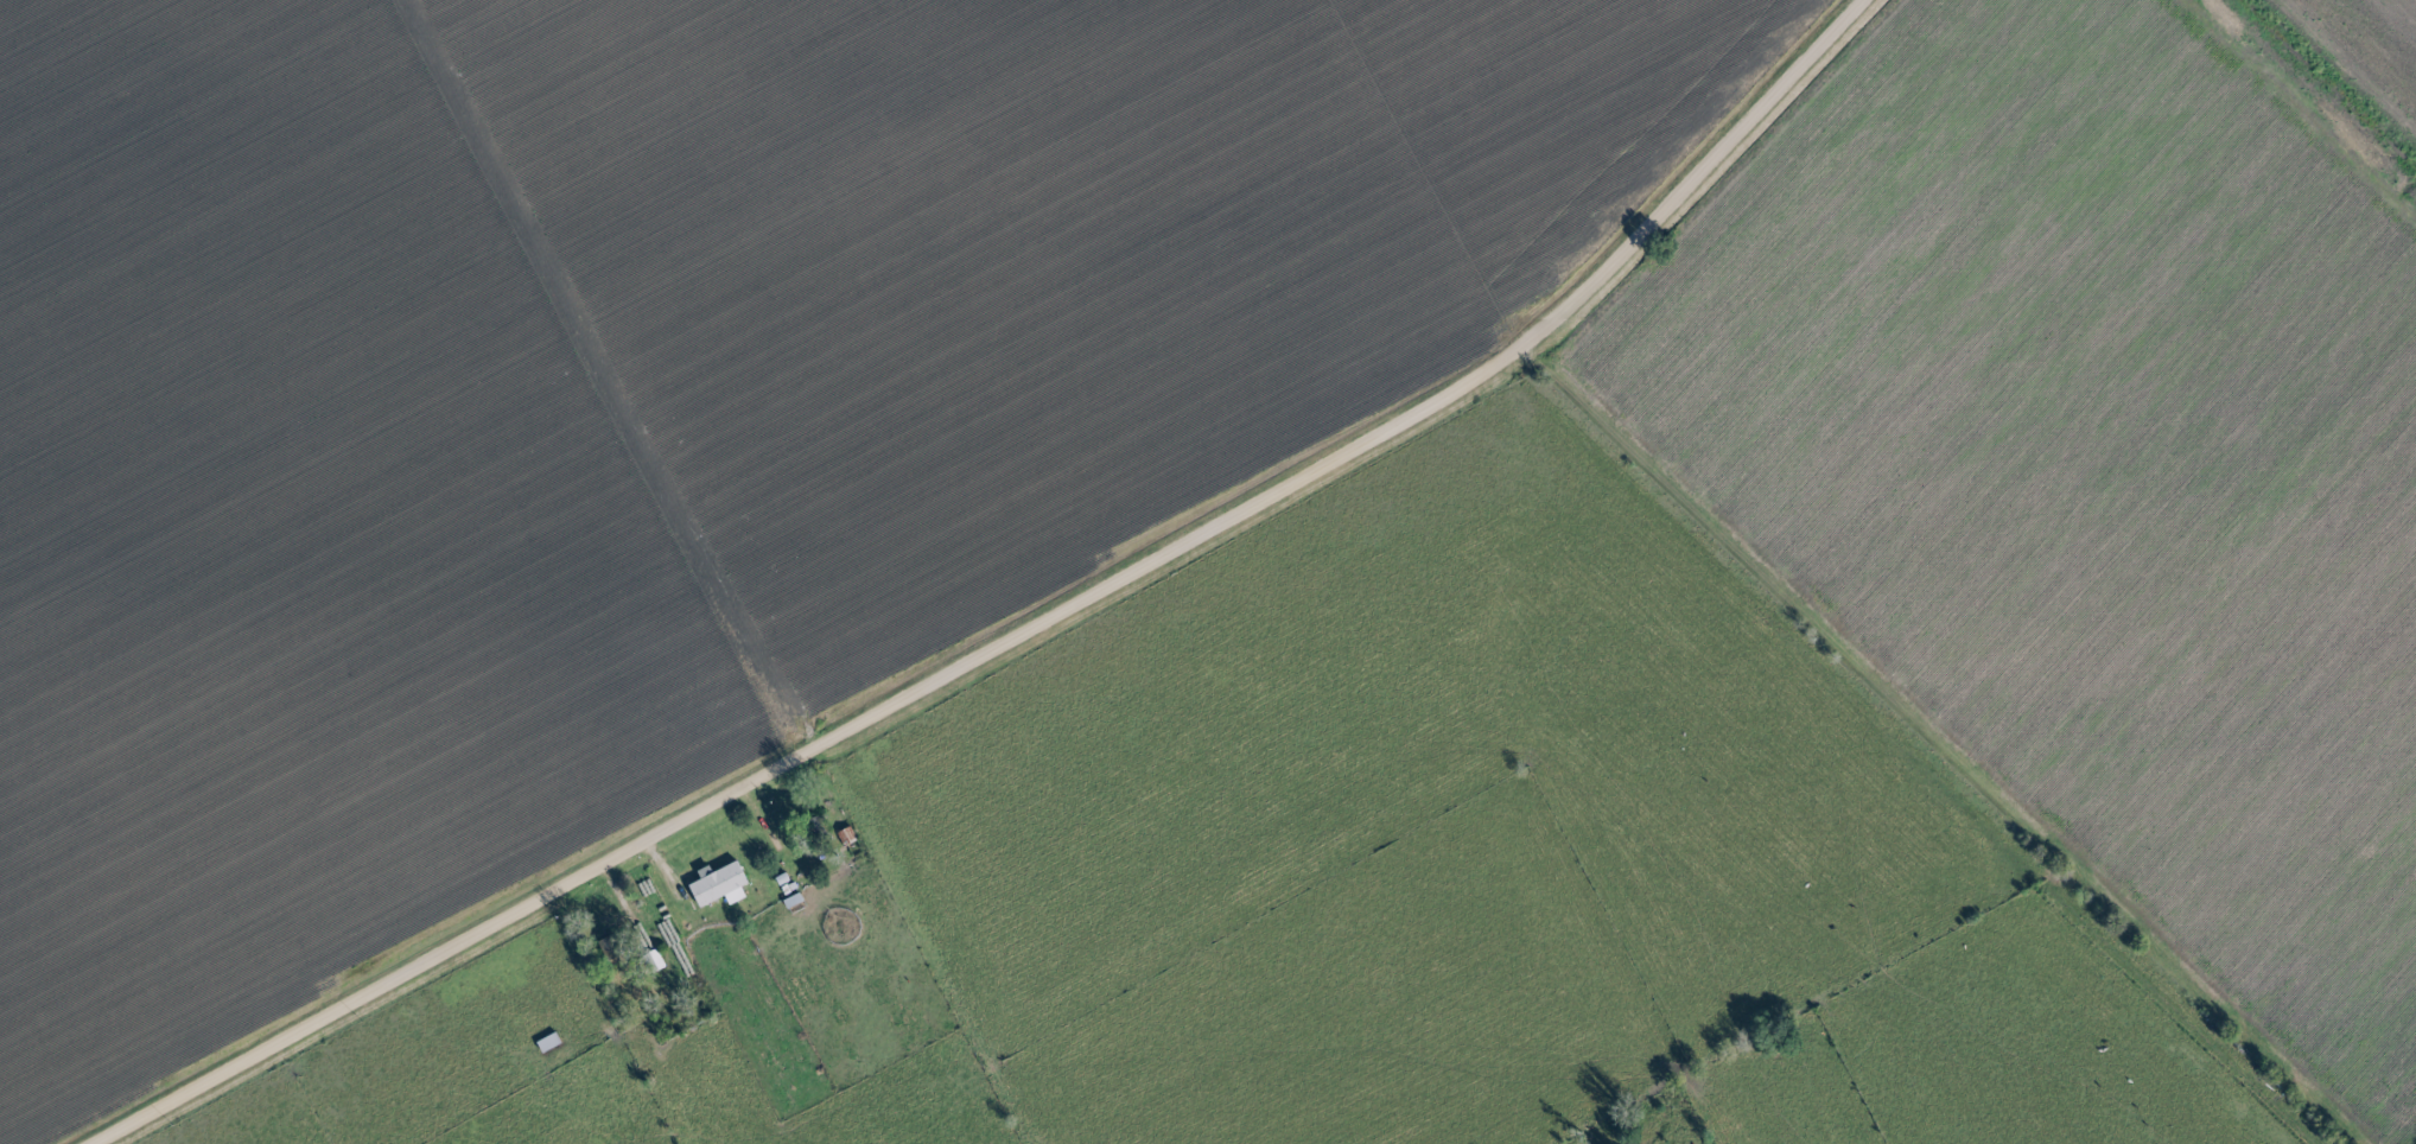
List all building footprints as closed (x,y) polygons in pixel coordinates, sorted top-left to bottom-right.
[(693,885),(703,908),(729,896),(733,905),(750,898),(745,887),(751,884),(741,861),(716,872),(713,866),(701,871),(705,880),(693,885)]
